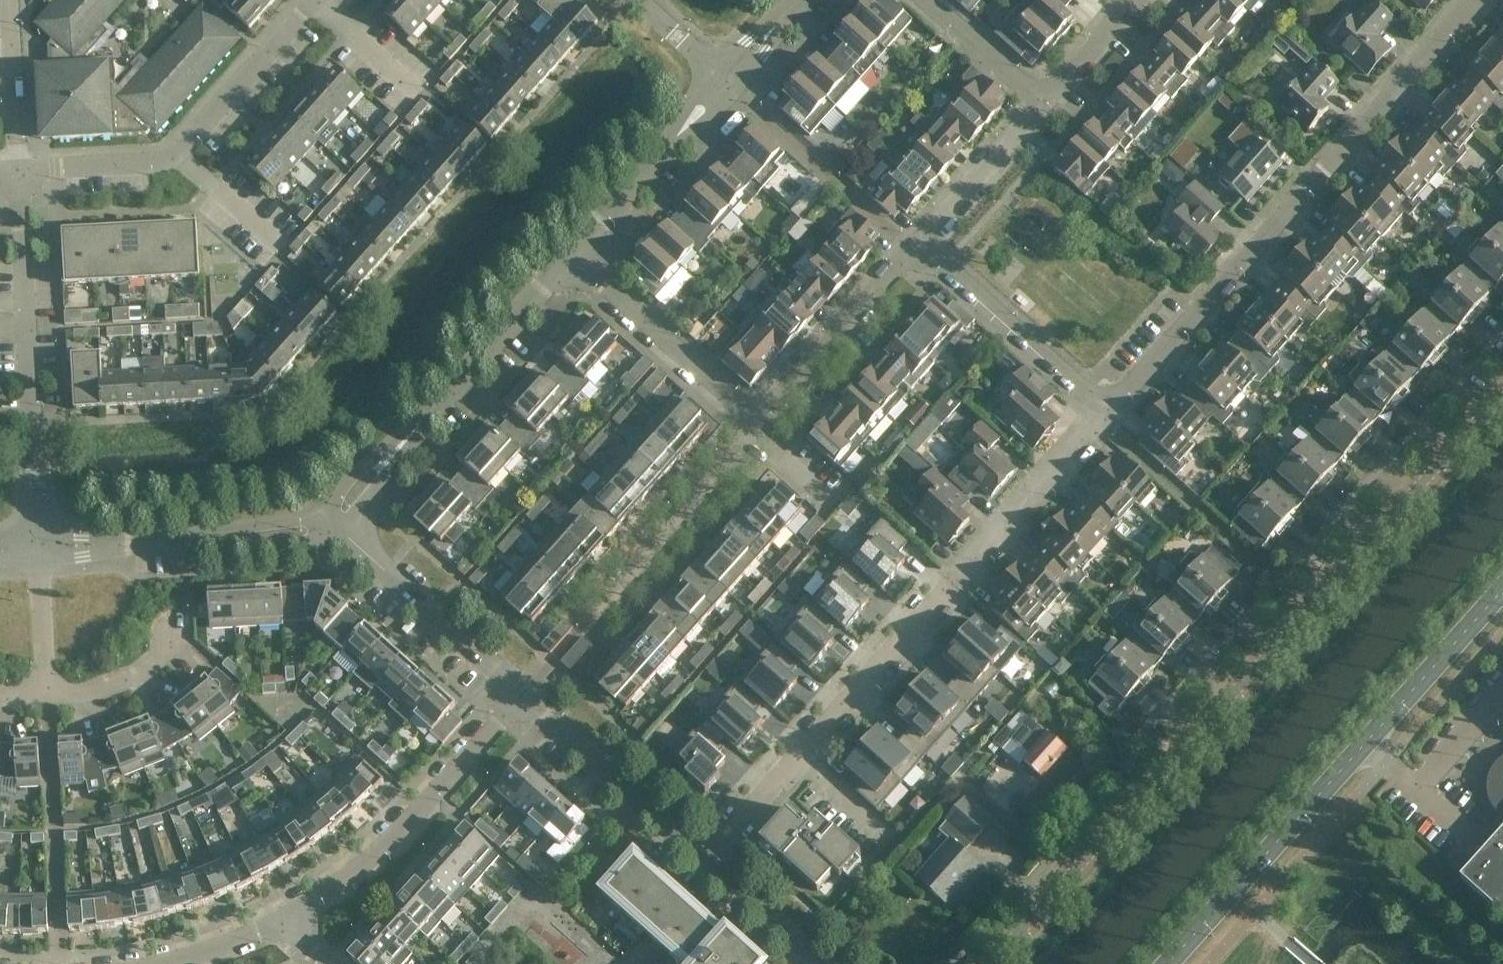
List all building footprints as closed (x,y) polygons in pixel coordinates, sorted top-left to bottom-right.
[(51,41),(48,45),(49,71),(46,71),(47,83),(50,83),(53,139),(147,134),(152,127),(157,131),(238,39),(202,7),(155,60),(158,63),(152,70),(141,61),(118,86),(87,57),(109,32),(98,22),(104,15),(108,18),(124,0),(59,0),(38,24),(54,38),(51,41)] [(264,12),(251,0),(231,0),(224,7),(250,29),(264,12)] [(264,12),(276,0),(251,0),(264,12)] [(401,0),(399,0),(385,16),(410,38),(425,21),(401,0)] [(433,0),(401,0),(425,21),(439,5),(433,0)] [(520,0),(512,0),(506,7),(512,13),(522,2),(520,0)] [(573,0),(545,0),(538,8),(553,21),(558,26),(578,4),(573,0)] [(908,16),(890,0),(884,0),(877,8),(869,0),(868,0),(862,7),(858,3),(848,14),(888,50),(913,21),(908,16)] [(1020,5),(1060,40),(1070,29),(1066,26),(1072,18),(1063,10),(1073,0),(1072,0),(1025,0),(1020,5)] [(1238,0),(1202,0),(1214,11),(1207,19),(1227,38),(1234,30),(1228,24),(1244,6),(1238,0)] [(1244,6),(1251,12),(1262,0),(1238,0),(1244,6)] [(1434,0),(1415,0),(1425,9),(1434,0)] [(1376,37),(1392,19),(1371,1),(1355,18),(1354,17),(1332,42),(1368,74),(1390,49),(1376,37)] [(487,19),(496,9),(490,3),(481,13),(487,19)] [(598,22),(578,4),(558,26),(577,43),(578,44),(598,22)] [(1020,5),(994,34),(1021,58),(1030,47),(1039,55),(1046,48),(1050,51),(1060,40),(1020,5)] [(512,13),(506,7),(498,15),(505,21),(512,13)] [(487,19),(481,13),(473,22),(479,28),(487,19)] [(887,50),(848,14),(838,26),(841,29),(835,36),(844,44),(835,54),(862,78),(887,50)] [(1187,17),(1171,34),(1198,58),(1214,41),(1187,17)] [(553,21),(538,36),(563,59),(577,43),(558,26),(553,21)] [(477,39),(484,45),(493,35),(486,29),(477,39)] [(1502,32),(1486,50),(1502,65),(1502,32)] [(1198,58),(1171,34),(1155,52),(1182,76),(1198,58)] [(459,51),(467,41),(461,35),(452,45),(459,51)] [(538,36),(524,52),(549,75),(563,59),(538,36)] [(477,39),(469,48),(476,54),(484,45),(477,39)] [(459,51),(452,45),(444,54),(450,60),(459,51)] [(1486,50),(1470,68),(1473,70),(1466,79),(1502,112),(1502,111),(1502,65),(1486,50)] [(524,52),(510,68),(535,91),(549,75),(524,52)] [(862,78),(835,54),(826,65),(817,57),(810,64),(806,61),(797,71),(836,107),(862,78)] [(464,67),(457,61),(449,71),(455,77),(464,67)] [(1321,102),(1339,82),(1317,63),(1300,83),(1297,80),(1278,102),(1281,104),(1281,108),(1287,114),(1291,113),(1309,130),(1328,108),(1321,102)] [(963,85),(952,97),(958,102),(985,126),(1001,108),(992,100),(1000,92),(976,70),(972,67),(963,77),(963,85)] [(510,68),(495,84),(520,107),(535,91),(510,68)] [(337,69),(322,86),(347,108),(362,92),(337,69)] [(1140,69),(1124,87),(1151,111),(1167,93),(1173,98),(1180,90),(1160,71),(1152,80),(1140,69)] [(455,77),(449,71),(440,80),(447,86),(455,77)] [(836,107),(797,71),(786,83),(790,86),(784,94),(793,102),(783,112),(810,136),(836,107)] [(1502,112),(1466,79),(1459,87),(1456,84),(1440,102),(1475,134),(1475,133),(1470,128),(1492,103),(1502,112)] [(495,84),(481,100),(506,123),(520,107),(495,84)] [(347,108),(322,86),(308,102),(332,124),(347,108)] [(1124,87),(1108,104),(1112,108),(1120,115),(1113,123),(1134,142),(1157,116),(1151,111),(1124,87)] [(937,115),(929,123),(952,143),(959,135),(969,144),(985,126),(958,102),(952,97),(936,115),(937,115)] [(429,106),(425,103),(422,100),(414,109),(421,115),(429,106)] [(481,100),(466,117),(491,139),(506,123),(481,100)] [(332,124),(308,102),(293,118),(318,140),(332,124)] [(1475,134),(1440,102),(1424,120),(1427,123),(1419,131),(1456,164),(1466,153),(1464,146),(1475,134)] [(421,115),(414,109),(405,119),(412,125),(421,115)] [(398,118),(392,112),(383,122),(390,128),(398,118)] [(1239,149),(1217,174),(1247,202),(1281,164),(1265,149),(1274,139),(1249,116),(1229,140),(1239,149)] [(318,140),(293,118),(279,134),(304,156),(318,140)] [(1093,121),(1077,139),(1110,168),(1105,162),(1120,145),(1126,150),(1134,142),(1113,123),(1106,132),(1093,121)] [(461,122),(447,139),(472,161),(486,145),(461,122)] [(746,154),(737,164),(764,188),(780,170),(775,165),(785,154),(750,123),(740,135),(743,139),(737,146),(746,154)] [(927,137),(912,154),(938,178),(954,160),(944,151),(952,143),(929,123),(921,132),(927,137)] [(880,144),(889,135),(882,130),(874,138),(880,144)] [(1456,164),(1419,131),(1412,139),(1409,136),(1402,145),(1397,141),(1389,150),(1428,186),(1439,173),(1446,175),(1456,164)] [(400,138),(394,132),(385,142),(392,147),(400,138)] [(304,156),(279,134),(264,150),(289,173),(304,156)] [(366,154),(374,145),(368,139),(359,148),(366,154)] [(447,139),(432,155),(457,177),(472,161),(447,139)] [(1077,139),(1061,157),(1071,165),(1063,173),(1086,195),(1110,168),(1077,139)] [(392,147),(385,142),(376,151),(383,157),(392,147)] [(366,154),(359,148),(351,158),(357,164),(366,154)] [(289,173),(264,150),(249,167),(274,189),(289,173)] [(1428,186),(1389,150),(1380,160),(1385,164),(1377,172),(1380,175),(1373,183),(1409,216),(1419,205),(1417,198),(1428,186)] [(839,169),(846,161),(838,154),(831,162),(839,169)] [(912,154),(896,172),(923,196),(938,178),(912,154)] [(432,155),(418,171),(443,193),(457,177),(432,155)] [(764,188),(737,164),(728,174),(719,166),(712,173),(708,170),(699,181),(733,212),(742,201),(747,206),(764,188)] [(356,174),(363,180),(371,170),(365,165),(356,174)] [(852,181),(860,172),(855,167),(846,176),(852,181)] [(890,167),(867,193),(891,215),(899,207),(907,214),(923,196),(896,172),(890,167)] [(337,186),(345,177),(339,171),(330,181),(337,186)] [(418,171),(403,187),(428,209),(443,193),(418,171)] [(356,174),(348,184),(354,189),(363,180),(356,174)] [(337,186),(330,181),(322,190),(328,196),(337,186)] [(733,212),(699,181),(688,192),(692,196),(686,203),(694,211),(686,221),(709,243),(710,242),(707,240),(733,212)] [(1210,218),(1221,206),(1196,183),(1178,202),(1184,207),(1163,231),(1182,248),(1186,244),(1201,258),(1198,262),(1222,236),(1209,225),(1210,218)] [(1409,216),(1373,183),(1366,191),(1363,188),(1355,197),(1351,193),(1342,202),(1382,238),(1404,212),(1409,216)] [(403,187),(389,203),(414,225),(428,209),(403,187)] [(342,203),(335,197),(328,206),(334,212),(342,203)] [(1382,238),(1342,202),(1334,212),(1338,216),(1331,224),(1334,227),(1326,235),(1363,268),(1373,257),(1371,250),(1382,238)] [(389,203),(375,219),(399,242),(414,225),(389,203)] [(334,212),(328,206),(318,216),(325,222),(334,212)] [(800,220),(808,212),(801,206),(794,214),(800,220)] [(307,207),(298,217),(305,222),(313,213),(307,207)] [(851,209),(828,236),(860,265),(876,247),(864,236),(872,228),(851,209)] [(375,219),(360,235),(385,258),(399,242),(375,219)] [(657,227),(647,238),(687,274),(687,273),(678,265),(693,248),(700,254),(709,243),(686,221),(685,221),(690,226),(681,235),(667,223),(661,230),(657,227)] [(1496,230),(1491,226),(1480,239),(1502,260),(1502,222),(1496,230)] [(182,278),(200,277),(197,223),(63,230),(66,284),(110,282),(110,277),(129,276),(129,281),(163,279),(162,274),(182,273),(182,278)] [(795,239),(803,230),(797,225),(789,233),(795,239)] [(313,235),(306,229),(299,238),(305,244),(313,235)] [(360,235),(346,251),(371,274),(385,258),(360,235)] [(1363,268),(1326,235),(1319,243),(1316,241),(1309,249),(1304,245),(1295,254),(1335,290),(1330,285),(1341,273),(1346,278),(1353,279),(1363,268)] [(860,265),(828,236),(812,253),(845,283),(860,265)] [(305,244),(299,238),(289,249),(296,254),(305,244)] [(687,274),(647,238),(637,250),(641,253),(634,260),(643,268),(634,279),(660,303),(687,274)] [(1465,264),(1493,289),(1502,279),(1502,260),(1480,239),(1479,239),(1468,252),(1473,256),(1465,264)] [(346,251),(331,267),(356,290),(371,274),(346,251)] [(845,283),(812,253),(811,254),(817,259),(802,277),(796,271),(789,279),(791,282),(809,298),(817,290),(829,301),(845,283)] [(1335,290),(1295,254),(1287,264),(1292,268),(1284,276),(1287,279),(1280,287),(1316,320),(1326,309),(1324,303),(1335,290)] [(1493,290),(1493,289),(1465,264),(1457,273),(1453,269),(1441,282),(1479,316),(1487,307),(1482,302),(1493,290)] [(331,267),(316,284),(341,307),(356,290),(331,267)] [(279,273),(276,271),(272,268),(264,276),(271,282),(279,273)] [(786,288),(791,282),(789,279),(783,274),(777,280),(786,288)] [(271,282),(264,276),(255,286),(262,292),(271,282)] [(1479,316),(1441,282),(1430,295),(1434,299),(1426,307),(1455,333),(1466,320),(1471,325),(1479,316)] [(1316,320),(1280,287),(1272,295),(1269,293),(1253,311),(1283,337),(1306,312),(1316,321),(1316,320)] [(311,290),(297,306),(322,328),(336,312),(311,290)] [(787,293),(771,311),(798,335),(814,317),(787,293)] [(975,321),(963,310),(953,302),(946,310),(934,299),(918,317),(949,345),(966,327),(968,329),(970,327),(976,333),(982,327),(975,321)] [(253,308),(243,300),(237,307),(246,316),(253,308)] [(718,312),(724,306),(718,301),(714,301),(711,305),(711,309),(712,311),(714,312),(716,313),(717,313),(718,312)] [(166,320),(200,318),(199,305),(165,306),(166,320)] [(297,306),(283,321),(308,343),(322,328),(297,306)] [(246,316),(237,307),(227,318),(234,330),(246,316)] [(1455,333),(1426,307),(1419,316),(1414,312),(1403,325),(1441,359),(1449,350),(1443,345),(1455,333)] [(113,322),(130,321),(130,308),(113,309),(113,322)] [(98,310),(64,312),(65,325),(99,323),(98,310)] [(749,323),(742,332),(762,350),(770,342),(782,353),(798,335),(771,311),(755,329),(749,323)] [(1283,337),(1253,311),(1237,328),(1240,331),(1233,339),(1269,372),(1270,372),(1260,363),(1283,337)] [(585,315),(569,333),(599,360),(615,342),(585,315)] [(949,345),(918,317),(902,334),(934,363),(949,345)] [(283,321),(269,337),(294,359),(308,343),(283,321)] [(204,337),(223,336),(217,323),(203,324),(204,337)] [(204,337),(203,324),(193,324),(194,337),(204,337)] [(161,326),(162,335),(176,334),(175,325),(161,326)] [(1441,359),(1403,325),(1391,338),(1396,342),(1388,350),(1416,376),(1427,363),(1433,368),(1441,359)] [(161,326),(150,326),(150,335),(162,335),(161,326)] [(107,337),(120,337),(121,349),(133,348),(132,327),(107,329),(107,337)] [(99,329),(74,331),(74,339),(100,338),(99,329)] [(742,332),(734,340),(718,358),(751,387),(767,369),(755,358),(762,350),(742,332)] [(599,360),(569,333),(554,350),(568,363),(560,373),(581,392),(589,382),(584,377),(599,360)] [(934,363),(902,334),(886,352),(898,363),(891,371),(911,390),(935,364),(934,363)] [(269,337),(256,352),(281,374),(294,359),(269,337)] [(1269,372),(1233,339),(1226,347),(1223,345),(1207,363),(1242,394),(1253,382),(1260,383),(1269,372)] [(1416,376),(1388,350),(1380,359),(1372,351),(1360,364),(1402,402),(1410,393),(1405,388),(1416,376)] [(256,352),(244,365),(260,398),(281,374),(256,352)] [(72,355),(73,382),(102,381),(102,373),(101,354),(72,355)] [(645,354),(644,355),(629,372),(639,381),(655,363),(645,354)] [(973,367),(970,364),(963,358),(955,368),(965,377),(973,367)] [(1242,394),(1207,363),(1191,380),(1194,383),(1186,391),(1223,424),(1233,413),(1231,407),(1242,394)] [(1402,402),(1360,364),(1349,377),(1357,384),(1349,393),(1378,418),(1389,406),(1394,411),(1402,402)] [(244,365),(226,366),(228,400),(260,398),(244,365)] [(226,366),(205,367),(207,401),(228,400),(226,366)] [(205,367),(185,368),(187,402),(207,401),(205,367)] [(659,367),(643,385),(653,394),(669,376),(659,367)] [(185,368),(164,369),(166,403),(187,402),(185,368)] [(911,390),(891,371),(883,379),(871,368),(855,386),(888,416),(911,390)] [(1048,433),(1059,421),(1044,407),(1055,395),(1025,368),(1010,384),(1019,392),(1014,398),(1011,396),(1009,399),(1011,401),(997,417),(1033,449),(1044,437),(1044,433),(1048,433)] [(164,369),(143,370),(145,404),(166,403),(164,369)] [(143,370),(122,372),(124,405),(145,404),(143,370)] [(536,370),(521,387),(551,414),(566,397),(572,402),(581,392),(560,373),(551,383),(536,370)] [(122,372),(102,373),(102,381),(104,406),(124,405),(122,372)] [(102,381),(73,382),(75,409),(104,407),(104,406),(102,381)] [(888,416),(855,386),(839,404),(866,428),(881,411),(887,416),(888,416)] [(551,414),(521,387),(506,404),(520,417),(511,427),(532,446),(541,436),(536,431),(551,414)] [(1223,424),(1186,391),(1179,400),(1175,397),(1169,405),(1164,401),(1155,411),(1195,446),(1196,446),(1190,441),(1213,416),(1222,425),(1223,424)] [(1378,418),(1349,393),(1342,402),(1334,394),(1322,407),(1364,445),(1372,436),(1367,431),(1378,418)] [(676,398),(661,415),(693,444),(708,427),(676,398)] [(637,406),(630,400),(622,409),(628,415),(637,406)] [(1364,445),(1322,407),(1311,420),(1319,427),(1311,436),(1339,461),(1351,449),(1356,454),(1364,445)] [(628,415),(622,409),(613,419),(620,424),(628,415)] [(1195,446),(1155,411),(1147,420),(1151,424),(1143,433),(1147,436),(1139,444),(1176,477),(1186,465),(1184,459),(1195,446)] [(693,444),(661,415),(646,431),(679,460),(693,444)] [(868,444),(873,438),(867,432),(861,439),(844,423),(837,431),(825,421),(808,439),(841,468),(865,442),(868,444)] [(991,496),(1013,472),(989,450),(999,440),(980,423),(963,442),(974,452),(960,467),(991,496)] [(488,424),(472,441),(503,468),(518,451),(524,455),(532,446),(511,427),(502,437),(488,424)] [(679,460),(646,431),(632,447),(664,476),(679,460)] [(593,441),(599,447),(608,438),(601,432),(593,441)] [(1339,461),(1311,436),(1303,445),(1299,441),(1287,453),(1325,488),(1333,479),(1328,474),(1339,461)] [(503,468),(472,441),(457,458),(472,471),(463,481),(484,499),(493,490),(488,485),(503,468)] [(593,441),(584,451),(591,457),(599,447),(593,441)] [(921,458),(923,455),(908,442),(906,445),(905,444),(903,447),(921,463),(923,460),(921,458)] [(664,476),(632,447),(617,463),(650,492),(664,476)] [(1325,488),(1287,453),(1276,466),(1280,470),(1273,479),(1301,504),(1312,492),(1317,496),(1325,488)] [(1109,462),(1101,472),(1140,507),(1156,489),(1121,458),(1114,466),(1109,462)] [(559,470),(566,476),(574,466),(568,460),(559,470)] [(617,463),(603,479),(635,508),(650,492),(617,463)] [(968,502),(969,501),(933,469),(920,484),(932,495),(915,514),(948,544),(969,520),(957,509),(965,500),(968,502)] [(559,470),(550,480),(557,486),(558,485),(566,476),(559,470)] [(1140,507),(1101,472),(1092,481),(1097,485),(1089,493),(1092,496),(1085,504),(1112,529),(1134,503),(1140,508),(1140,507)] [(1221,492),(1232,481),(1226,475),(1215,486),(1221,492)] [(440,477),(424,494),(455,521),(470,504),(475,509),(484,499),(463,481),(454,490),(440,477)] [(603,479),(588,496),(621,525),(635,508),(603,479)] [(1301,504),(1273,479),(1265,487),(1260,483),(1249,496),(1287,530),(1295,521),(1290,517),(1301,504)] [(770,482),(754,499),(787,528),(802,511),(770,482)] [(856,490),(841,506),(857,521),(872,505),(856,490)] [(492,506),(499,498),(493,493),(486,500),(492,506)] [(455,521),(424,494),(408,512),(439,539),(455,521)] [(588,496),(574,512),(606,541),(621,525),(588,496)] [(1287,530),(1249,496),(1237,509),(1242,513),(1230,526),(1258,552),(1274,535),(1279,539),(1287,530)] [(550,503),(543,497),(535,506),(541,512),(550,503)] [(787,528),(754,499),(740,515),(772,544),(787,528)] [(485,515),(491,507),(485,502),(478,509),(485,515)] [(801,532),(818,508),(809,502),(793,526),(801,532)] [(1112,529),(1085,504),(1077,513),(1075,510),(1067,518),(1062,514),(1054,524),(1094,559),(1089,554),(1112,529)] [(1174,513),(1184,521),(1171,535),(1180,543),(1195,527),(1186,519),(1190,514),(1182,505),(1174,513)] [(541,512),(535,506),(526,515),(533,521),(541,512)] [(574,512),(559,528),(592,557),(606,541),(574,512)] [(772,544),(740,515),(725,531),(758,560),(772,544)] [(827,524),(817,515),(801,533),(811,541),(827,524)] [(847,558),(882,590),(897,573),(896,572),(905,562),(897,555),(909,542),(883,518),(847,558)] [(1094,559),(1054,524),(1045,533),(1050,537),(1042,546),(1045,548),(1038,557),(1075,589),(1084,578),(1082,572),(1094,559)] [(559,528),(545,544),(577,573),(592,557),(559,528)] [(521,535),(514,529),(506,538),(512,544),(521,535)] [(758,560),(725,531),(711,547),(743,576),(758,560)] [(512,544),(506,538),(497,548),(504,554),(512,544)] [(545,544),(530,560),(563,589),(577,573),(545,544)] [(743,576),(711,547),(697,564),(729,593),(743,576)] [(786,556),(792,562),(801,553),(794,547),(786,556)] [(1191,553),(1180,566),(1222,603),(1230,595),(1224,590),(1239,573),(1211,547),(1199,560),(1191,553)] [(1150,577),(1156,571),(1148,563),(1148,562),(1136,551),(1127,561),(1139,572),(1141,570),(1150,577)] [(777,566),(784,572),(792,562),(786,556),(777,566)] [(1075,589),(1038,557),(1031,565),(1028,562),(1020,570),(1016,566),(1007,576),(1047,611),(1058,599),(1065,600),(1075,589)] [(530,560),(516,576),(548,605),(563,589),(530,560)] [(465,561),(458,570),(457,571),(464,576),(472,567),(465,561)] [(729,593),(697,564),(682,580),(714,609),(729,593)] [(812,599),(846,630),(861,613),(860,612),(869,602),(861,595),(869,586),(844,564),(812,599)] [(1222,603),(1180,566),(1168,579),(1176,586),(1168,595),(1197,620),(1208,608),(1213,612),(1222,603)] [(483,577),(476,571),(468,580),(475,586),(483,577)] [(548,605),(516,576),(500,594),(533,623),(548,605)] [(791,576),(781,584),(792,598),(802,590),(791,576)] [(1047,611),(1007,576),(999,585),(1003,589),(996,598),(999,600),(991,610),(1027,642),(1038,631),(1036,624),(1047,611)] [(763,594),(772,585),(765,579),(757,589),(763,594)] [(714,609),(682,580),(667,596),(700,625),(714,609)] [(304,587),(281,588),(283,622),(317,620),(319,620),(329,591),(321,584),(304,585),(304,587)] [(273,587),(257,588),(259,623),(283,622),(281,588),(273,589),(273,587)] [(242,590),(234,591),(235,625),(259,623),(257,588),(242,589),(242,590)] [(763,594),(757,589),(749,598),(755,604),(763,594)] [(210,626),(235,625),(234,591),(225,591),(225,590),(208,590),(210,626)] [(349,609),(329,591),(319,620),(317,620),(315,626),(342,650),(364,625),(347,610),(349,609)] [(1197,620),(1168,595),(1161,603),(1156,599),(1145,612),(1183,646),(1191,637),(1186,633),(1197,620)] [(700,625),(667,596),(653,612),(685,641),(700,625)] [(825,635),(833,627),(808,604),(776,639),(810,670),(825,653),(824,652),(833,643),(825,635)] [(1110,619),(1116,613),(1111,607),(1104,612),(1110,619)] [(685,641),(653,612),(639,628),(671,657),(685,641)] [(734,627),(743,617),(736,612),(728,621),(734,627)] [(1138,629),(1131,637),(1158,663),(1170,650),(1175,655),(1183,646),(1145,612),(1133,625),(1138,629)] [(564,620),(541,645),(550,653),(573,628),(564,620)] [(999,674),(1023,647),(1001,627),(993,636),(976,620),(959,639),(960,639),(999,674)] [(734,627),(728,621),(720,630),(726,636),(734,627)] [(364,625),(342,650),(360,666),(384,640),(372,630),(371,631),(364,625)] [(671,657),(639,628),(624,644),(657,673),(671,657)] [(560,662),(569,670),(592,645),(583,637),(560,662)] [(1131,637),(1130,637),(1122,646),(1118,642),(1106,655),(1145,689),(1153,680),(1147,675),(1159,663),(1158,663),(1131,637)] [(974,701),(999,674),(960,639),(944,658),(960,673),(953,682),(974,701)] [(384,640),(360,666),(378,682),(401,658),(394,652),(395,650),(384,640)] [(657,673),(624,644),(610,660),(642,690),(657,673)] [(705,659),(714,650),(707,644),(699,653),(705,659)] [(789,676),(797,667),(772,644),(740,680),(774,710),(789,693),(788,692),(797,683),(789,676)] [(705,659),(699,653),(690,663),(697,669),(705,659)] [(707,668),(721,680),(732,667),(718,655),(707,668)] [(1145,689),(1106,655),(1095,668),(1099,672),(1088,685),(1116,710),(1131,693),(1137,698),(1145,689)] [(401,658),(378,682),(396,698),(419,672),(408,662),(407,663),(401,658)] [(231,673),(237,666),(228,659),(222,665),(231,673)] [(642,690),(610,660),(594,678),(627,707),(642,690)] [(1061,678),(1067,671),(1058,663),(1052,670),(1061,678)] [(231,673),(241,682),(247,675),(237,666),(231,673)] [(286,681),(295,680),(294,667),(285,668),(286,681)] [(242,691),(217,668),(208,678),(206,676),(189,690),(216,723),(233,709),(230,705),(242,691)] [(419,672),(396,698),(413,714),(435,689),(430,684),(431,682),(419,672)] [(308,688),(317,679),(310,673),(302,682),(308,688)] [(950,728),(974,701),(953,682),(945,690),(927,675),(911,693),(912,694),(950,728)] [(677,691),(685,682),(678,676),(670,686),(677,691)] [(1467,713),(1451,730),(1467,746),(1502,710),(1502,690),(1489,676),(1460,706),(1467,713)] [(263,694),(276,693),(276,684),(263,685),(263,694)] [(753,716),(761,707),(736,684),(704,720),(738,750),(753,734),(752,733),(761,723),(753,716)] [(677,691),(670,686),(662,695),(668,701),(677,691)] [(443,695),(435,689),(413,714),(444,742),(463,722),(450,711),(456,705),(444,694),(443,695)] [(216,723),(189,690),(171,705),(172,707),(161,713),(179,743),(194,734),(198,738),(216,723)] [(314,699),(323,708),(329,701),(320,693),(314,699)] [(926,756),(950,728),(912,694),(895,712),(912,727),(904,736),(926,756)] [(341,724),(347,717),(338,709),(332,715),(341,724)] [(149,717),(129,725),(144,765),(165,757),(163,752),(179,743),(161,713),(150,720),(149,717)] [(341,724),(351,732),(356,726),(347,717),(341,724)] [(641,718),(633,727),(632,728),(639,734),(647,724),(641,718)] [(310,728),(303,722),(295,731),(301,737),(310,728)] [(717,756),(725,747),(700,724),(674,754),(684,762),(678,769),(706,793),(721,777),(716,773),(725,763),(717,756)] [(144,765),(129,725),(107,734),(108,736),(95,739),(102,772),(103,772),(120,768),(122,773),(144,765)] [(1042,777),(1066,750),(1043,730),(1038,736),(1026,725),(1012,740),(1029,755),(1023,761),(1042,777)] [(926,756),(904,736),(896,745),(878,729),(862,747),(863,748),(901,783),(903,781),(896,775),(910,760),(917,766),(926,756)] [(301,737),(295,731),(285,740),(292,746),(301,737)] [(83,739),(59,740),(61,783),(86,781),(89,793),(107,789),(103,772),(102,772),(95,739),(83,741),(83,739)] [(2,744),(0,767),(0,778),(17,780),(17,785),(41,784),(39,741),(15,742),(15,745),(2,744)] [(377,756),(382,749),(373,741),(367,747),(377,756)] [(253,746),(236,758),(240,765),(258,753),(253,746)] [(877,810),(901,783),(863,748),(846,767),(863,781),(855,790),(877,810)] [(377,756),(386,764),(392,758),(382,749),(377,756)] [(262,759),(268,766),(278,758),(272,751),(262,759)] [(357,757),(339,776),(363,800),(370,794),(371,795),(384,781),(357,757)] [(1494,766),(1488,777),(1487,789),(1490,801),(1502,817),(1502,816),(1502,758),(1494,766)] [(234,759),(223,767),(228,773),(238,766),(234,759)] [(262,759),(252,767),(258,774),(268,766),(262,759)] [(495,788),(512,803),(536,776),(519,762),(495,788)] [(212,767),(201,774),(208,785),(219,778),(212,767)] [(339,776),(321,793),(344,820),(358,808),(357,807),(363,800),(339,776)] [(536,776),(512,803),(528,817),(552,791),(536,776)] [(227,783),(231,791),(242,784),(238,777),(227,783)] [(227,783),(216,790),(221,797),(231,791),(227,783)] [(552,791),(528,817),(544,832),(568,805),(552,791)] [(321,793),(301,809),(322,836),(330,830),(331,832),(344,820),(321,793)] [(189,803),(193,811),(204,806),(201,797),(189,803)] [(967,878),(979,865),(963,851),(971,842),(972,843),(990,823),(964,799),(946,820),(947,821),(938,830),(953,843),(920,880),(917,877),(916,877),(945,903),(942,900),(964,875),(967,878)] [(189,803),(177,808),(181,816),(193,811),(189,803)] [(123,804),(111,807),(114,818),(126,816),(123,804)] [(568,805),(544,832),(557,843),(546,854),(559,865),(576,846),(568,839),(585,820),(568,805)] [(301,809),(281,824),(301,853),(316,843),(315,842),(322,836),(301,809)] [(790,809),(760,842),(781,861),(782,860),(818,891),(819,889),(815,885),(829,869),(840,879),(861,856),(833,831),(831,832),(815,817),(808,825),(790,809)] [(149,817),(152,826),(164,822),(161,814),(149,817)] [(63,827),(75,826),(74,815),(63,815),(63,827)] [(149,817),(137,821),(139,830),(152,826),(149,817)] [(475,826),(493,842),(499,836),(480,819),(475,826)] [(281,824),(259,838),(277,867),(285,862),(286,863),(301,853),(281,824)] [(108,827),(109,836),(121,834),(120,825),(108,827)] [(500,857),(466,826),(451,843),(485,874),(500,857)] [(108,827),(95,830),(97,838),(109,836),(108,827)] [(1460,876),(1502,914),(1502,828),(1460,876)] [(78,841),(77,832),(64,832),(65,841),(78,841)] [(13,834),(0,833),(0,842),(12,843),(13,834)] [(44,834),(31,834),(31,843),(44,843),(44,834)] [(259,838),(237,850),(254,881),(270,873),(269,871),(277,867),(259,838)] [(485,874),(451,843),(437,859),(463,883),(471,890),(485,874)] [(512,847),(506,854),(516,863),(522,856),(512,847)] [(237,850),(215,861),(229,892),(237,888),(238,890),(254,881),(237,850)] [(522,856),(516,863),(543,885),(548,879),(522,856)] [(463,883),(437,859),(422,875),(448,899),(463,883)] [(679,889),(678,889),(679,890),(675,895),(634,859),(602,894),(680,963),(763,963),(727,932),(723,937),(707,929),(709,925),(711,922),(710,919),(709,916),(679,889)] [(215,861),(192,870),(204,904),(221,897),(220,896),(229,892),(215,861)] [(192,870),(168,878),(177,911),(186,908),(187,910),(204,904),(192,870)] [(448,899),(422,875),(408,891),(434,915),(448,899)] [(168,878),(143,885),(152,919),(169,915),(169,914),(177,911),(168,878)] [(514,899),(523,890),(516,884),(508,893),(514,899)] [(143,885),(119,890),(125,924),(134,922),(134,924),(152,919),(143,885)] [(119,890),(94,894),(98,929),(116,927),(116,925),(125,924),(119,890)] [(434,915),(408,891),(393,907),(420,931),(427,938),(441,921),(434,915)] [(94,894),(68,896),(70,930),(80,929),(80,931),(98,929),(94,894)] [(0,897),(0,931),(3,931),(3,933),(21,933),(21,898),(0,897)] [(47,897),(21,898),(21,933),(39,933),(39,932),(49,931),(47,897)] [(500,916),(508,906),(502,900),(493,910),(500,916)] [(420,931),(393,907),(379,923),(405,947),(420,931)] [(500,916),(493,910),(485,919),(491,925),(500,916)] [(379,923),(364,939),(391,963),(392,963),(404,963),(413,954),(405,947),(379,923)] [(470,948),(480,938),(473,932),(464,942),(470,948)] [(364,939),(350,956),(358,963),(390,963),(391,963),(364,939)] [(470,948),(464,942),(450,957),(456,963),(470,948)]
